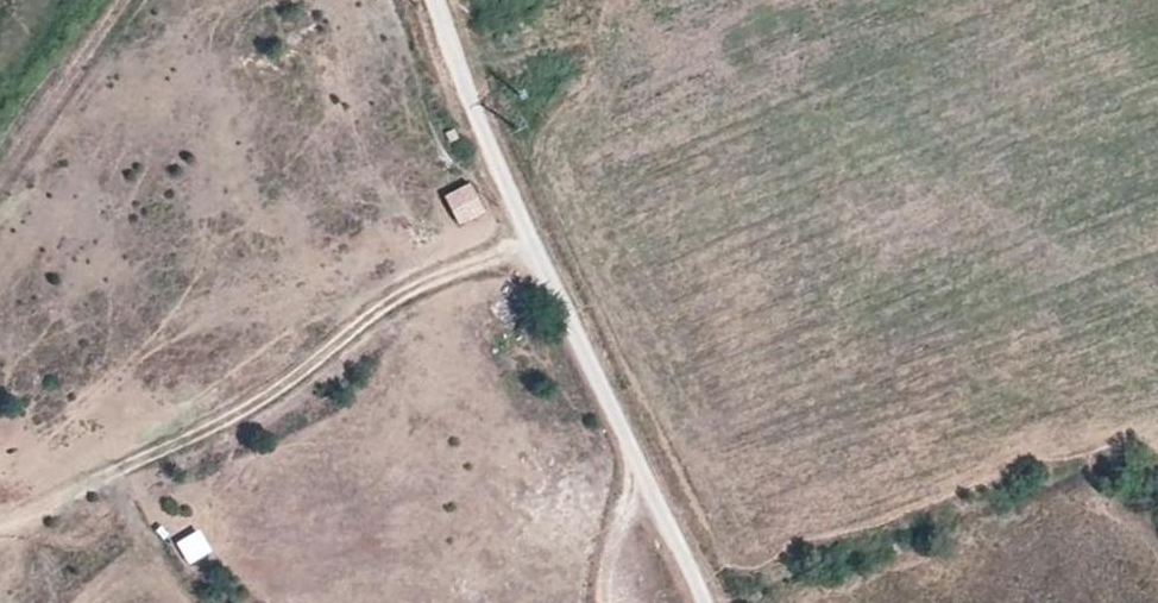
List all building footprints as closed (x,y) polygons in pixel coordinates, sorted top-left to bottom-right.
[(480,217),(467,190),(441,204),(454,231),(480,217)]
